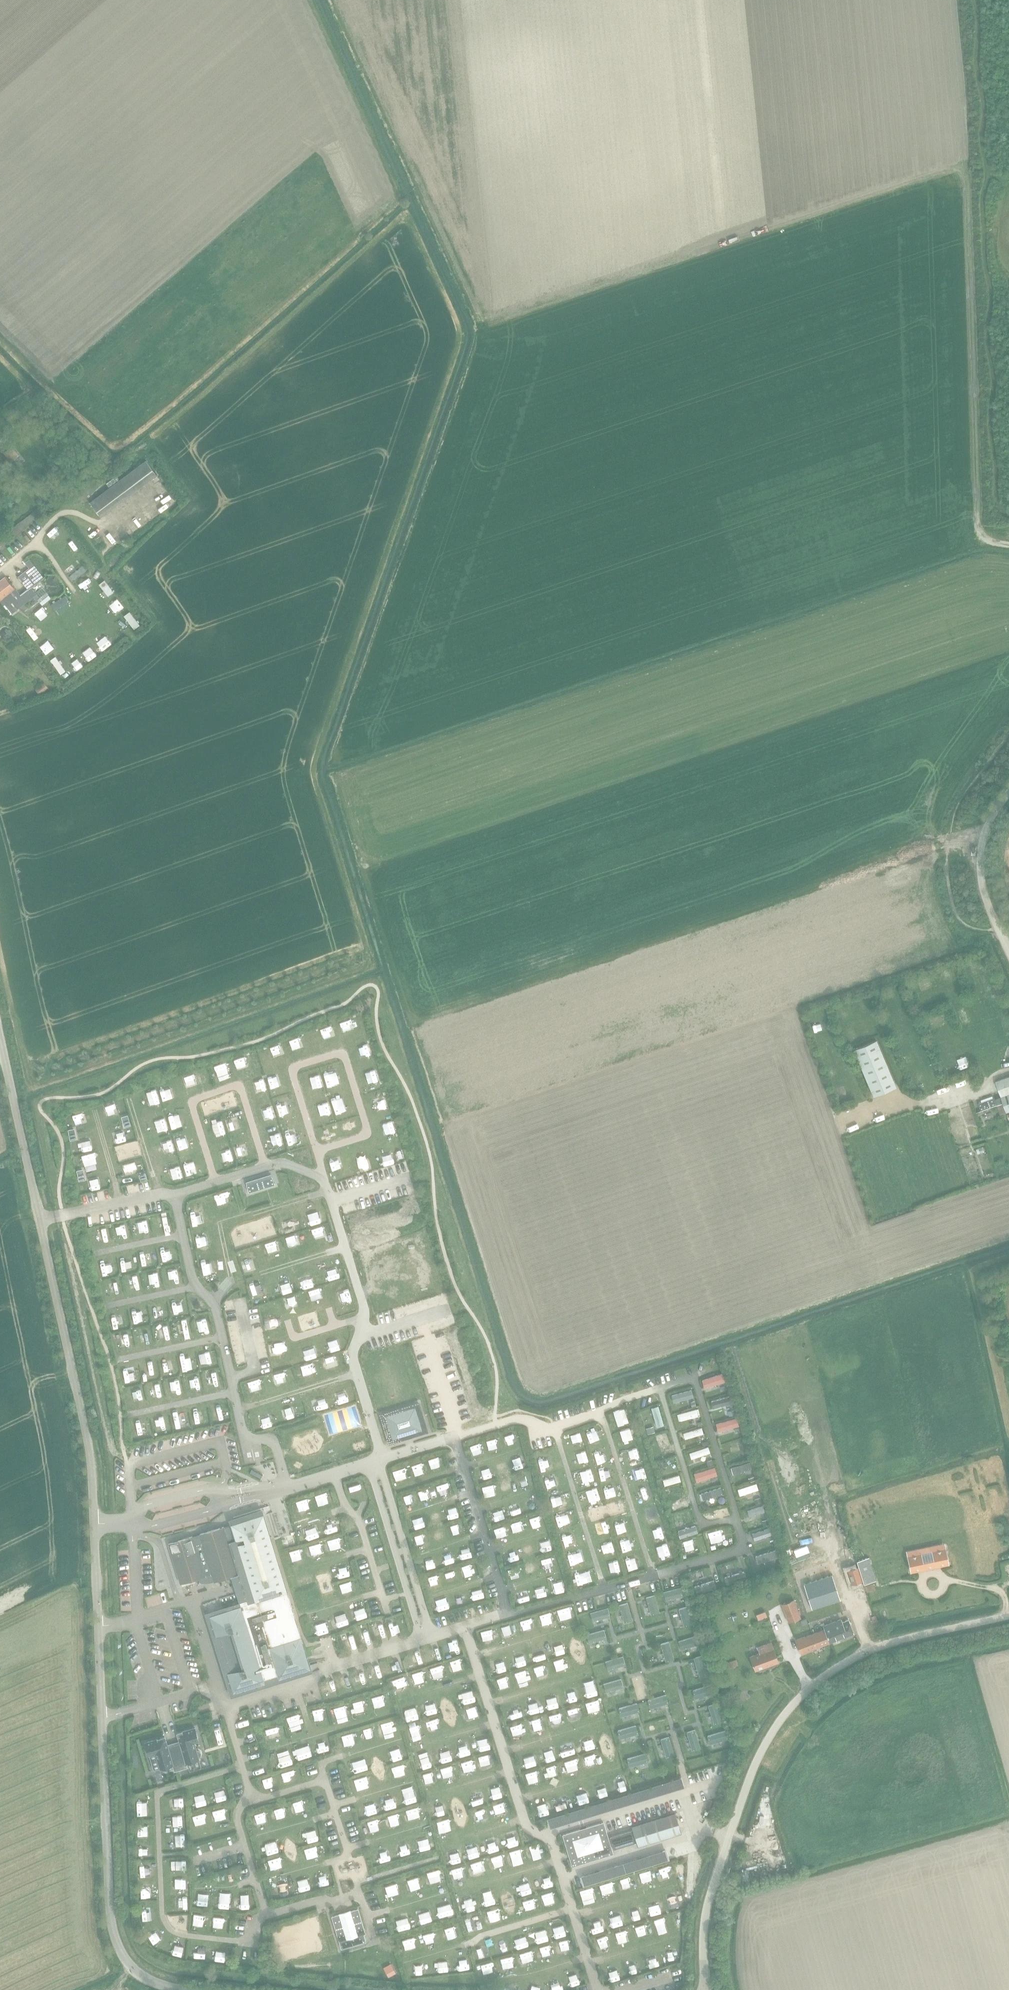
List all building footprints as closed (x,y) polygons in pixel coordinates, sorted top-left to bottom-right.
[(144,460),(89,503),(100,517),(156,476),(144,460)] [(5,575),(0,579),(0,598),(1,598),(12,612),(37,593),(31,586),(44,576),(30,558),(26,561),(30,567),(18,577),(27,588),(20,594),(5,575)] [(853,1049),(873,1095),(895,1086),(876,1039),(853,1049)] [(1001,1096),(995,1098),(994,1097),(978,1103),(981,1110),(1003,1102),(1006,1112),(1008,1111),(1008,1075),(996,1080),(1001,1096)] [(130,1124),(127,1114),(121,1116),(124,1126),(130,1124)] [(76,1138),(74,1128),(68,1129),(70,1140),(76,1138)] [(85,1179),(83,1168),(76,1170),(78,1180),(85,1179)] [(145,1172),(139,1174),(141,1181),(147,1179),(145,1172)] [(272,1176),(246,1184),(249,1192),(274,1184),(272,1176)] [(702,1379),(704,1388),(725,1381),(723,1373),(702,1379)] [(672,1402),(689,1397),(688,1390),(670,1395),(672,1402)] [(711,1401),(712,1408),(731,1403),(729,1396),(711,1401)] [(418,1403),(380,1414),(389,1443),(427,1432),(418,1403)] [(656,1427),(664,1424),(658,1405),(651,1407),(656,1427)] [(696,1408),(679,1413),(680,1420),(698,1415),(696,1408)] [(716,1423),(718,1431),(739,1425),(737,1417),(716,1423)] [(702,1427),(683,1432),(685,1438),(704,1433),(702,1427)] [(660,1434),(665,1447),(670,1445),(666,1432),(660,1434)] [(725,1445),(727,1451),(745,1445),(743,1439),(725,1445)] [(708,1446),(689,1452),(691,1458),(710,1452),(708,1446)] [(730,1467),(733,1474),(752,1468),(750,1461),(730,1467)] [(715,1466),(694,1473),(696,1481),(717,1475),(715,1466)] [(664,1485),(681,1480),(679,1475),(662,1479),(664,1485)] [(737,1489),(739,1495),(759,1489),(756,1483),(737,1489)] [(721,1486),(701,1493),(703,1499),(723,1493),(721,1486)] [(674,1510),(689,1506),(687,1500),(672,1505),(674,1510)] [(747,1510),(749,1516),(765,1511),(763,1504),(747,1510)] [(224,1526),(168,1543),(180,1583),(195,1579),(199,1581),(199,1583),(200,1582),(199,1581),(201,1577),(211,1573),(214,1581),(235,1574),(238,1574),(240,1580),(240,1581),(239,1585),(239,1586),(241,1592),(245,1596),(247,1603),(248,1606),(245,1607),(237,1610),(229,1608),(228,1608),(221,1611),(215,1617),(213,1626),(215,1634),(221,1640),(228,1664),(226,1672),(227,1672),(229,1680),(236,1686),(244,1688),(252,1686),(253,1686),(258,1680),(282,1672),(290,1674),(291,1674),(298,1671),(304,1666),(309,1664),(305,1652),(286,1591),(285,1585),(263,1514),(224,1526)] [(680,1538),(697,1532),(695,1525),(677,1531),(680,1538)] [(752,1533),(754,1540),(772,1534),(770,1527),(752,1533)] [(910,1571),(948,1563),(944,1547),(931,1550),(933,1558),(922,1560),(921,1552),(907,1555),(910,1571)] [(755,1556),(757,1563),(778,1556),(776,1549),(755,1556)] [(857,1561),(865,1584),(876,1580),(868,1557),(857,1561)] [(852,1584),(862,1581),(857,1566),(847,1569),(852,1584)] [(724,1577),(726,1584),(747,1578),(745,1571),(724,1577)] [(832,1574),(803,1584),(811,1608),(840,1599),(832,1574)] [(696,1593),(716,1587),(714,1580),(694,1586),(696,1593)] [(665,1600),(683,1595),(681,1587),(663,1591),(665,1600)] [(646,1597),(651,1614),(660,1612),(654,1594),(646,1597)] [(793,1601),(782,1605),(789,1623),(800,1618),(793,1601)] [(619,1604),(624,1622),(633,1620),(627,1602),(619,1604)] [(684,1626),(692,1623),(687,1606),(678,1608),(684,1626)] [(592,1621),(610,1616),(608,1607),(590,1612),(592,1621)] [(830,1641),(854,1632),(849,1619),(825,1628),(830,1641)] [(801,1652),(830,1641),(825,1628),(796,1639),(801,1652)] [(588,1643),(606,1638),(604,1629),(586,1634),(588,1643)] [(678,1641),(681,1649),(698,1644),(696,1635),(678,1641)] [(660,1643),(665,1661),(674,1659),(669,1641),(660,1643)] [(778,1661),(771,1642),(757,1647),(759,1652),(750,1656),(755,1670),(778,1661)] [(702,1654),(693,1657),(699,1678),(708,1675),(702,1654)] [(607,1670),(625,1664),(623,1656),(605,1661),(607,1670)] [(727,1664),(728,1668),(737,1665),(736,1660),(727,1664)] [(606,1692),(623,1687),(621,1678),(603,1683),(606,1692)] [(695,1698),(713,1692),(711,1684),(692,1690),(695,1698)] [(650,1708),(669,1703),(666,1694),(647,1700),(650,1708)] [(621,1716),(640,1711),(637,1702),(618,1708),(621,1716)] [(716,1702),(708,1705),(714,1724),(722,1721),(716,1702)] [(619,1738),(639,1733),(636,1725),(617,1730),(619,1738)] [(174,1746),(181,1769),(188,1767),(186,1762),(198,1759),(198,1757),(199,1756),(200,1754),(200,1752),(199,1751),(198,1750),(196,1750),(193,1741),(198,1740),(195,1728),(177,1733),(180,1744),(174,1746)] [(692,1750),(701,1748),(695,1729),(686,1731),(692,1750)] [(726,1730),(707,1735),(709,1744),(728,1738),(726,1730)] [(181,1769),(174,1746),(168,1748),(164,1736),(145,1742),(149,1754),(155,1752),(160,1768),(172,1764),(174,1771),(181,1769)] [(666,1757),(674,1755),(669,1736),(660,1738),(666,1757)] [(629,1767),(648,1761),(646,1753),(626,1758),(629,1767)] [(631,1825),(632,1829),(609,1835),(613,1849),(636,1841),(637,1845),(681,1831),(675,1811),(631,1825)] [(569,1832),(562,1834),(569,1854),(573,1853),(574,1856),(570,1858),(572,1865),(579,1863),(613,1853),(612,1852),(603,1822),(586,1827),(586,1829),(580,1831),(580,1829),(569,1832)] [(339,1914),(332,1916),(341,1948),(365,1941),(363,1933),(361,1934),(360,1931),(364,1930),(357,1908),(350,1911),(350,1912),(340,1915),(339,1914)]
